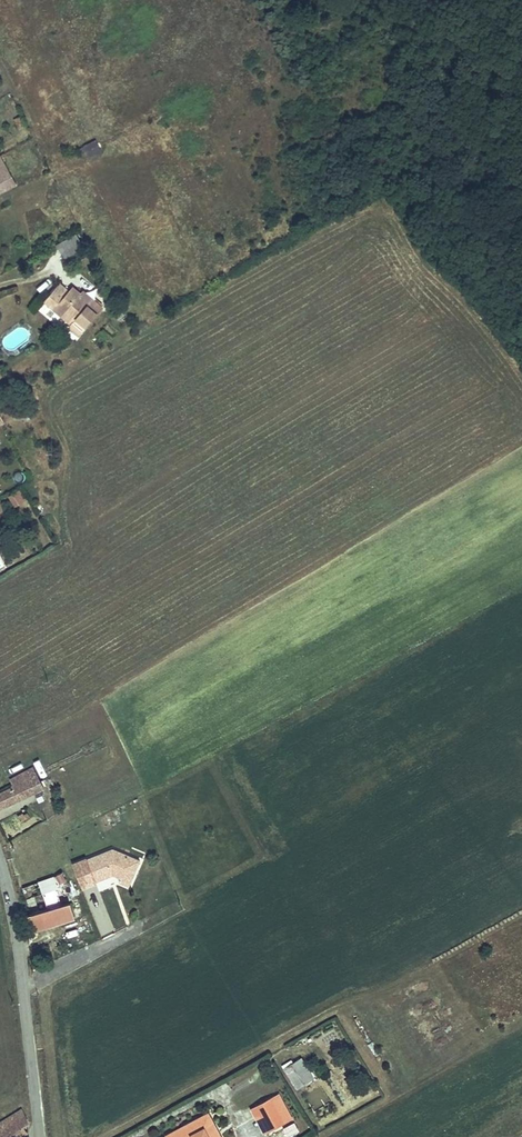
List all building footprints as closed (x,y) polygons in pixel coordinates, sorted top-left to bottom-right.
[(87,157),(101,152),(98,140),(83,145),(87,157)] [(10,177),(6,170),(0,174),(0,182),(10,177)] [(55,279),(42,295),(52,304),(54,301),(72,316),(69,319),(66,322),(76,330),(100,302),(91,294),(87,298),(78,289),(69,282),(65,286),(55,279)] [(91,294),(81,286),(78,289),(87,298),(91,294)] [(54,301),(52,304),(69,319),(72,316),(54,301)] [(8,496),(14,507),(28,499),(22,488),(8,496)] [(3,777),(25,765),(22,758),(0,770),(0,771),(3,777)] [(40,776),(47,774),(41,758),(34,760),(40,776)] [(3,777),(4,779),(0,781),(0,793),(31,776),(25,765),(3,777)] [(45,793),(37,797),(43,807),(51,802),(45,793)] [(17,801),(8,807),(12,813),(20,809),(17,801)] [(127,867),(134,848),(114,841),(112,844),(109,843),(106,838),(67,855),(67,856),(76,877),(107,864),(116,867),(118,863),(127,867)] [(76,877),(67,856),(46,868),(49,874),(57,870),(65,884),(76,877)] [(124,875),(127,867),(118,863),(116,867),(114,871),(124,875)] [(46,868),(31,876),(36,889),(49,884),(56,899),(63,896),(59,888),(65,884),(57,870),(49,874),(46,868)] [(31,876),(15,885),(18,896),(36,889),(31,876)] [(36,889),(18,896),(17,896),(28,924),(68,908),(63,896),(56,899),(49,884),(36,889)] [(302,1056),(282,1065),(294,1089),(313,1079),(302,1056)] [(263,1089),(243,1100),(248,1108),(254,1105),(262,1121),(276,1113),(263,1089)] [(18,1125),(14,1117),(19,1114),(13,1104),(0,1110),(0,1135),(18,1125)] [(162,1127),(167,1136),(218,1136),(201,1106),(162,1127)] [(282,1127),(287,1136),(299,1131),(294,1120),(282,1127)]
